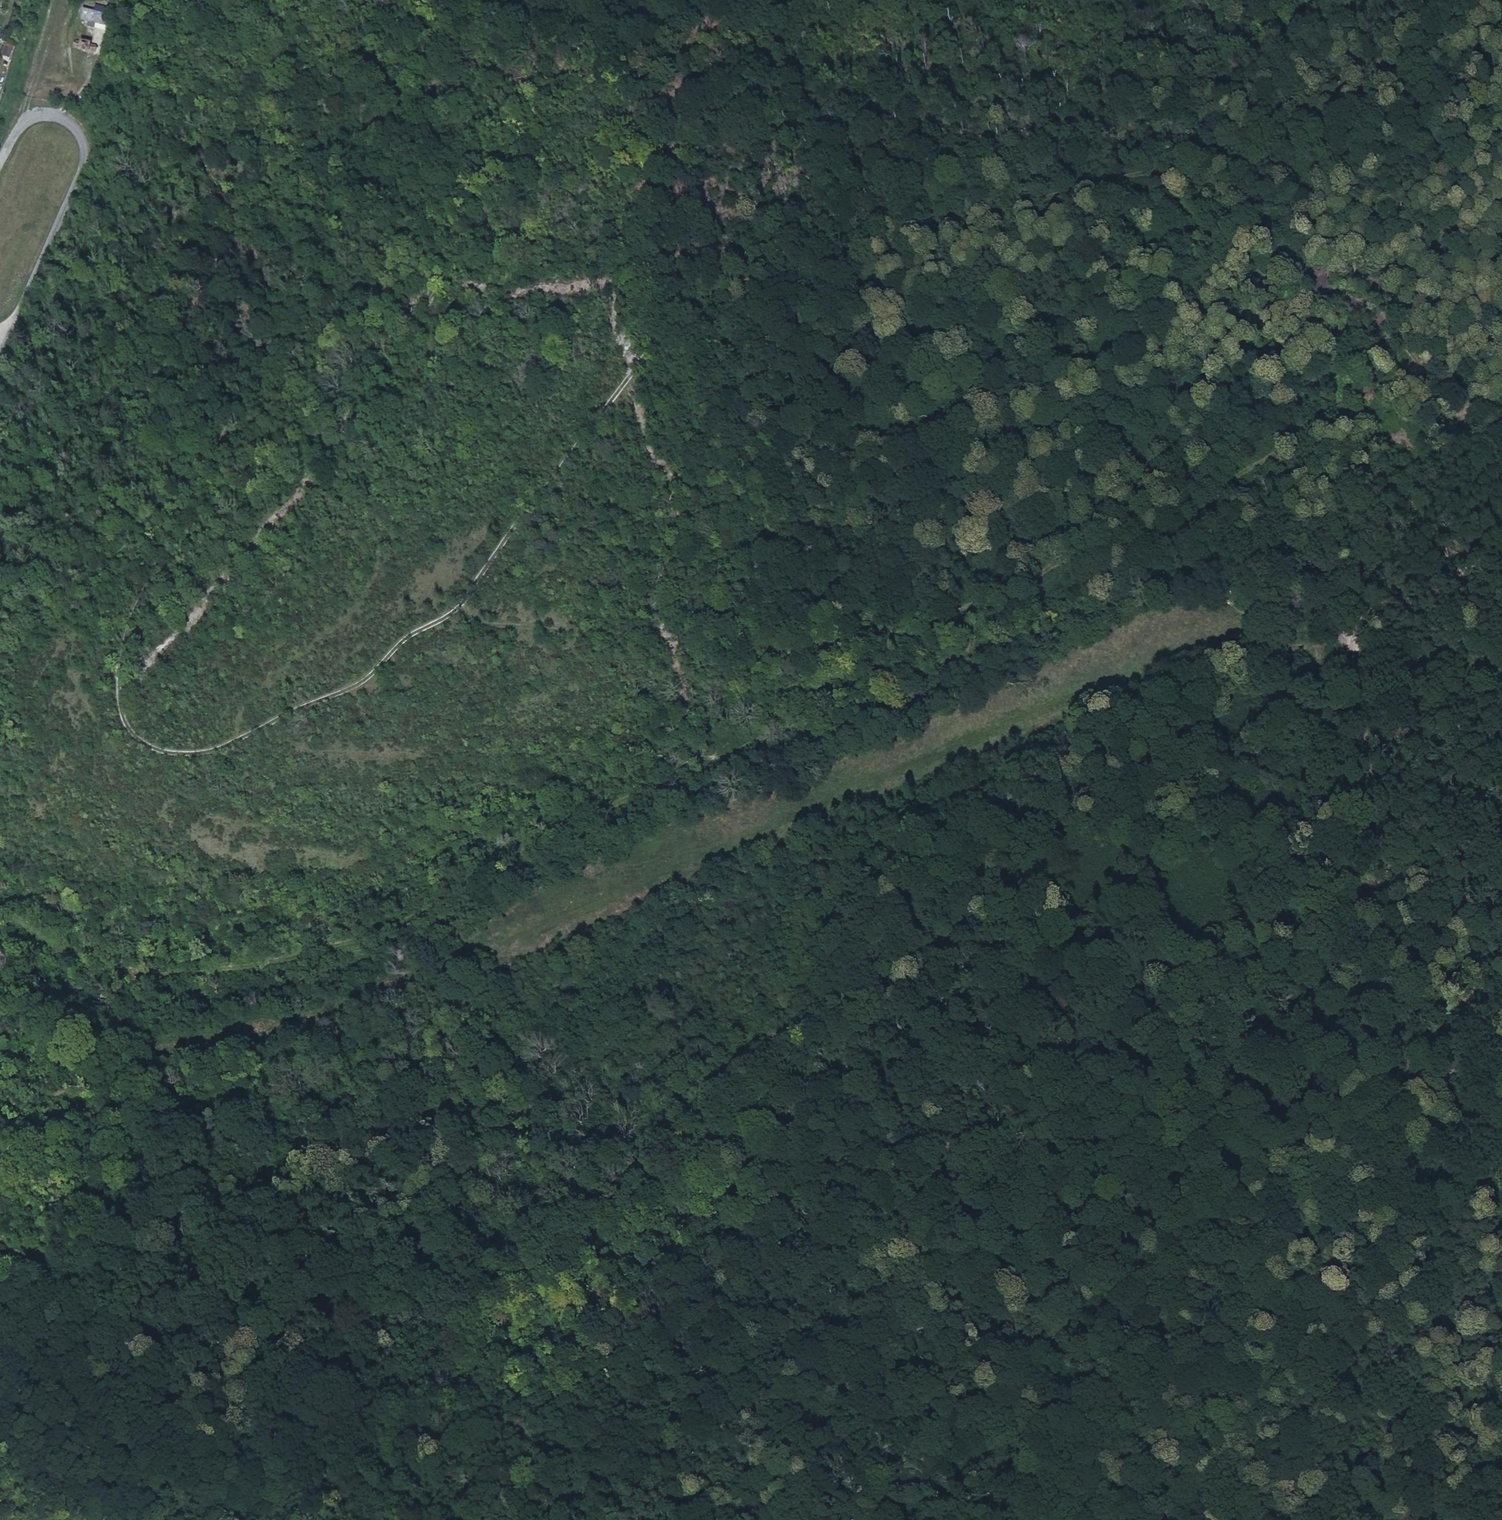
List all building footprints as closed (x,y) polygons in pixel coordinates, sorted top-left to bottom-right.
[(91,8),(90,19),(115,22),(117,12),(91,8)] [(84,36),(83,46),(104,49),(105,40),(84,36)]
